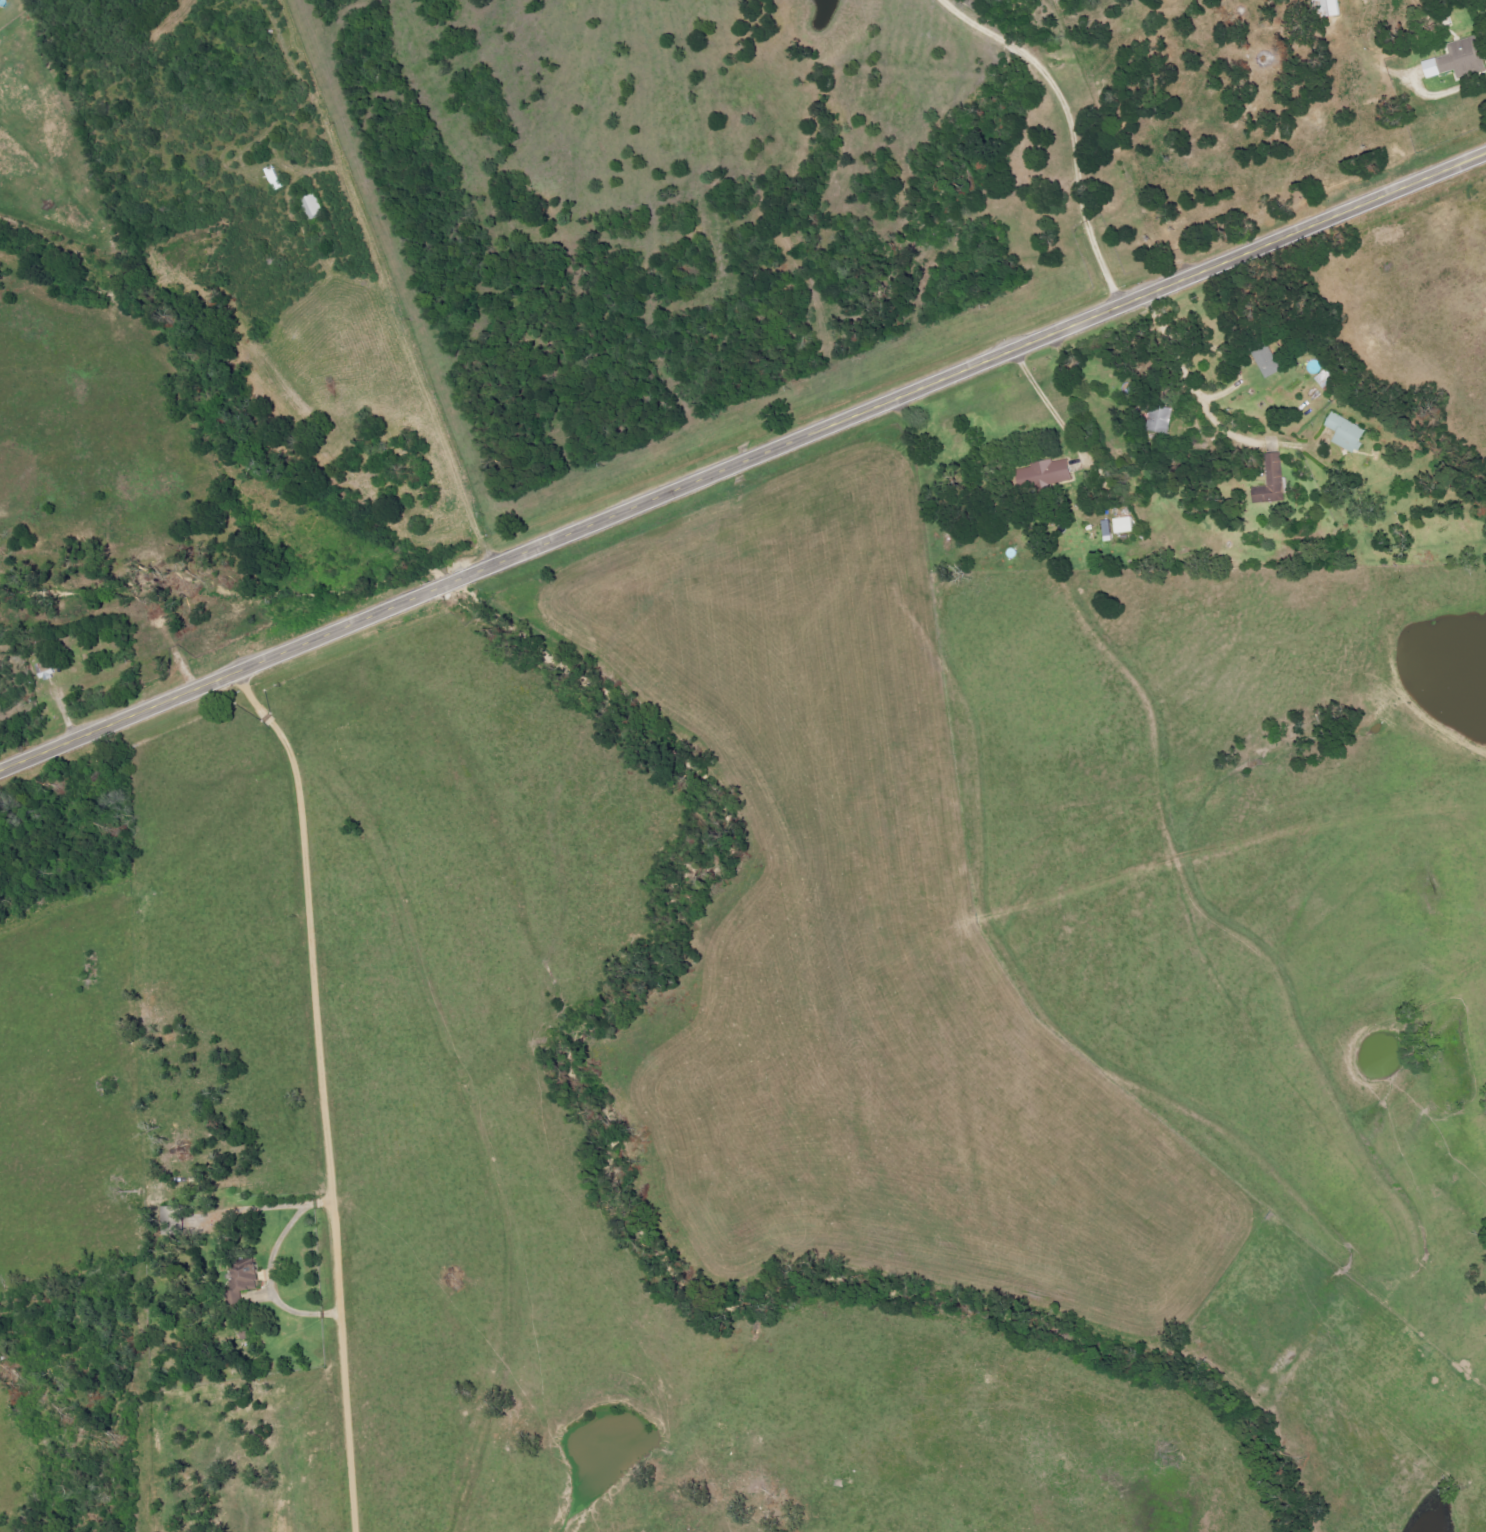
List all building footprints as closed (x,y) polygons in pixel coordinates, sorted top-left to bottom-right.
[(1340,16),(1338,0),(1314,0),(1317,19),(1340,16)] [(1451,55),(1423,62),(1428,79),(1456,72),(1458,79),(1468,77),(1466,69),(1479,65),(1475,51),(1481,50),(1477,36),(1448,44),(1451,55)] [(325,217),(318,194),(303,199),(310,221),(325,217)] [(1266,379),(1282,372),(1269,343),(1252,351),(1266,379)] [(1335,380),(1326,370),(1315,379),(1324,389),(1335,380)] [(1167,435),(1173,410),(1154,405),(1148,430),(1167,435)] [(1367,431),(1332,412),(1325,426),(1338,433),(1332,443),(1354,454),(1367,431)] [(1268,489),(1254,489),(1254,503),(1284,503),(1283,454),(1267,454),(1268,489)] [(1072,478),(1069,466),(1063,468),(1062,464),(1055,465),(1054,460),(1018,469),(1023,490),(1072,478)] [(1134,532),(1132,517),(1114,520),(1116,535),(1134,532)] [(242,1290),(256,1291),(259,1271),(235,1268),(232,1292),(229,1292),(228,1304),(240,1305),(242,1290)]
